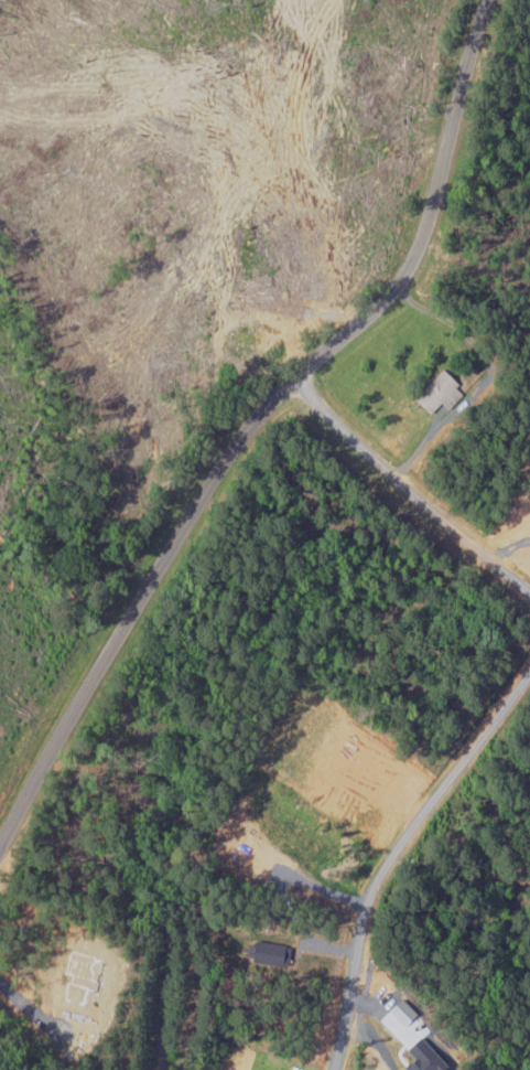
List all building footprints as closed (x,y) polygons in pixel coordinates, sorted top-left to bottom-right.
[(460,393),(436,370),(408,400),(425,417),(439,402),(446,408),(460,393)]
